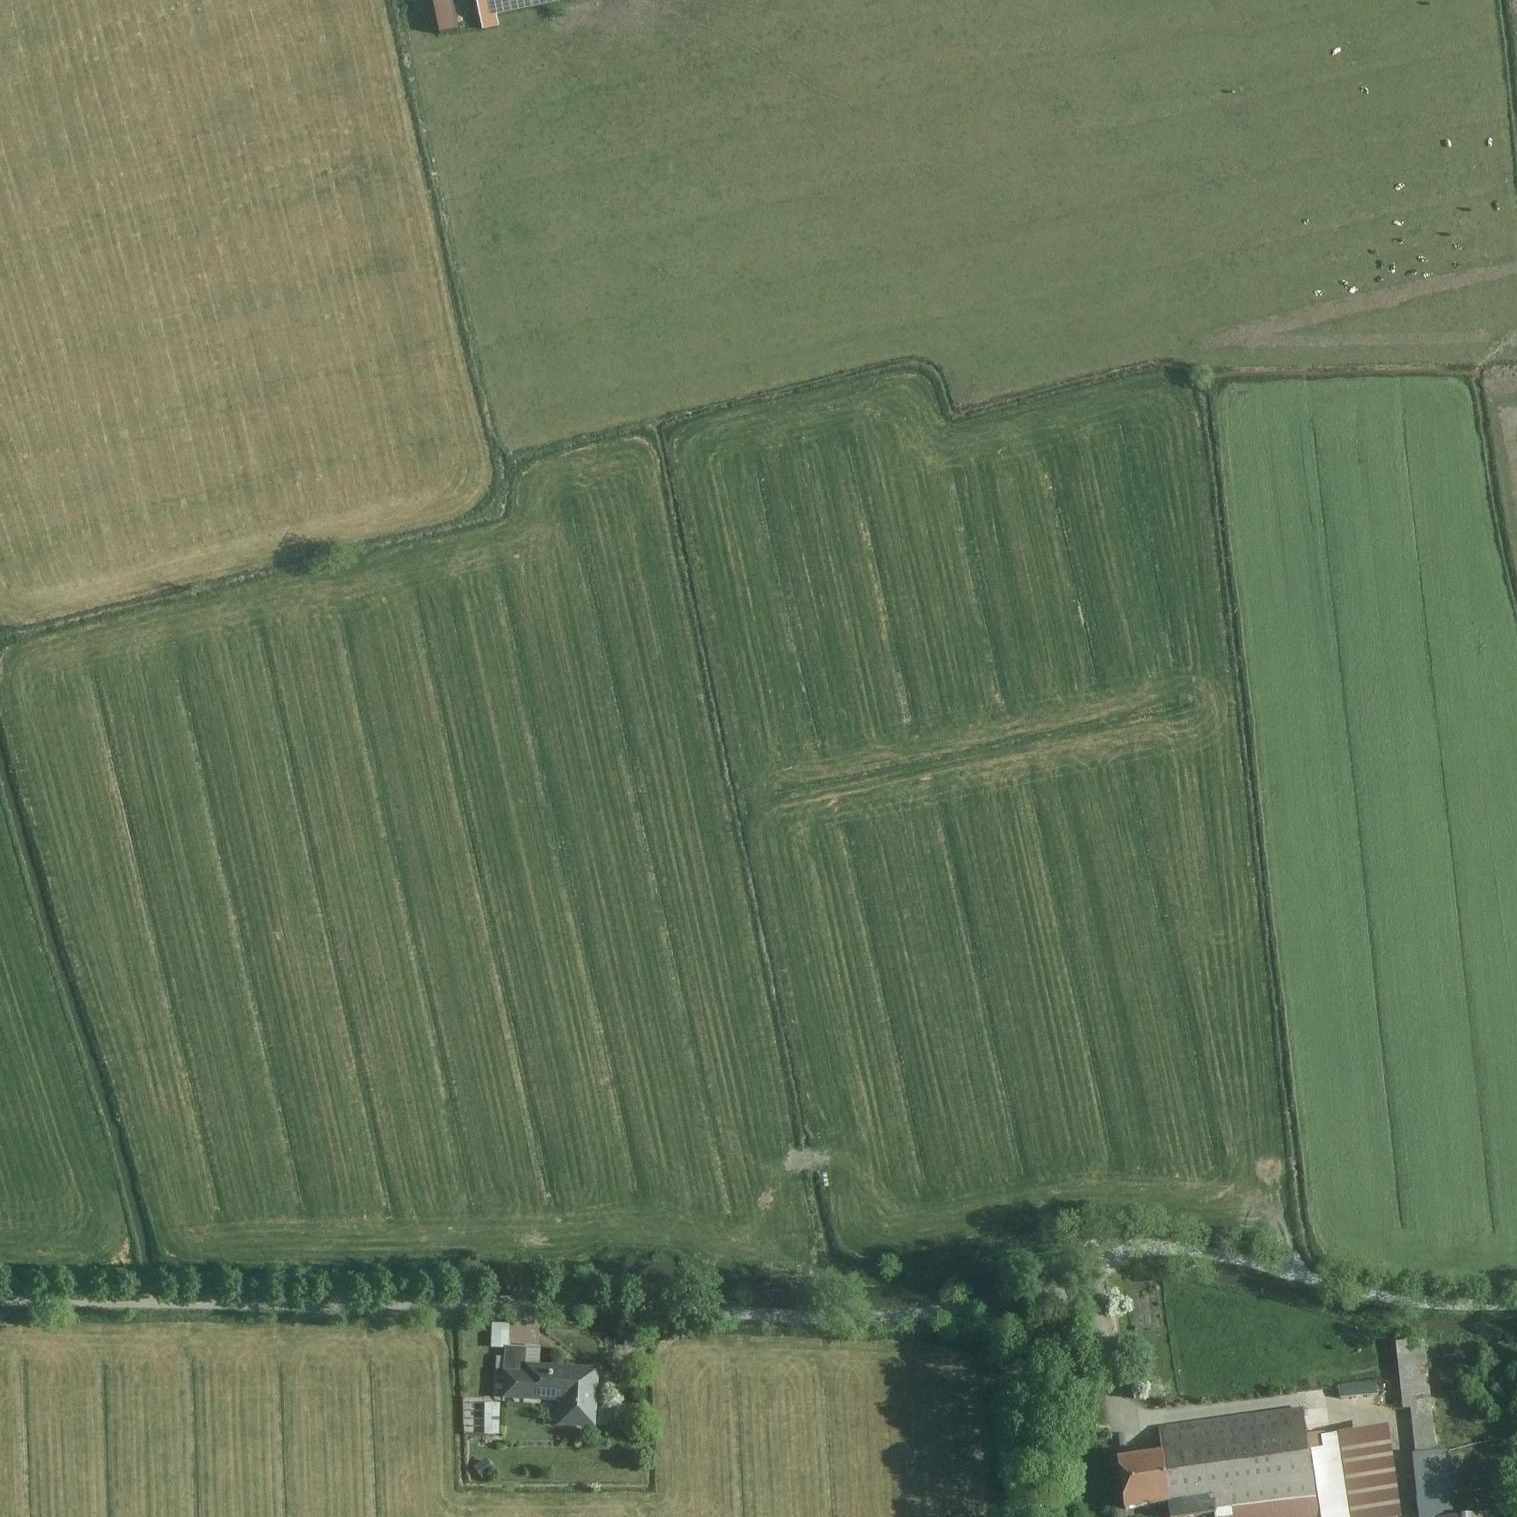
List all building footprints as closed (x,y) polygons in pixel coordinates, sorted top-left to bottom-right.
[(441,34),(462,29),(455,0),(434,0),(433,0),(441,34)] [(482,14),(549,0),(479,0),(482,14)] [(507,1338),(506,1396),(560,1397),(560,1419),(597,1420),(598,1360),(544,1358),(544,1338),(507,1338)] [(1418,1516),(1457,1516),(1450,1456),(1438,1457),(1425,1342),(1398,1345),(1418,1516)] [(1342,1396),(1379,1394),(1378,1379),(1341,1381),(1342,1396)] [(503,1432),(503,1401),(488,1401),(488,1432),(503,1432)] [(1158,1429),(1162,1455),(1120,1462),(1129,1516),(1131,1516),(1172,1511),(1173,1516),(1317,1516),(1300,1407),(1158,1429)]
